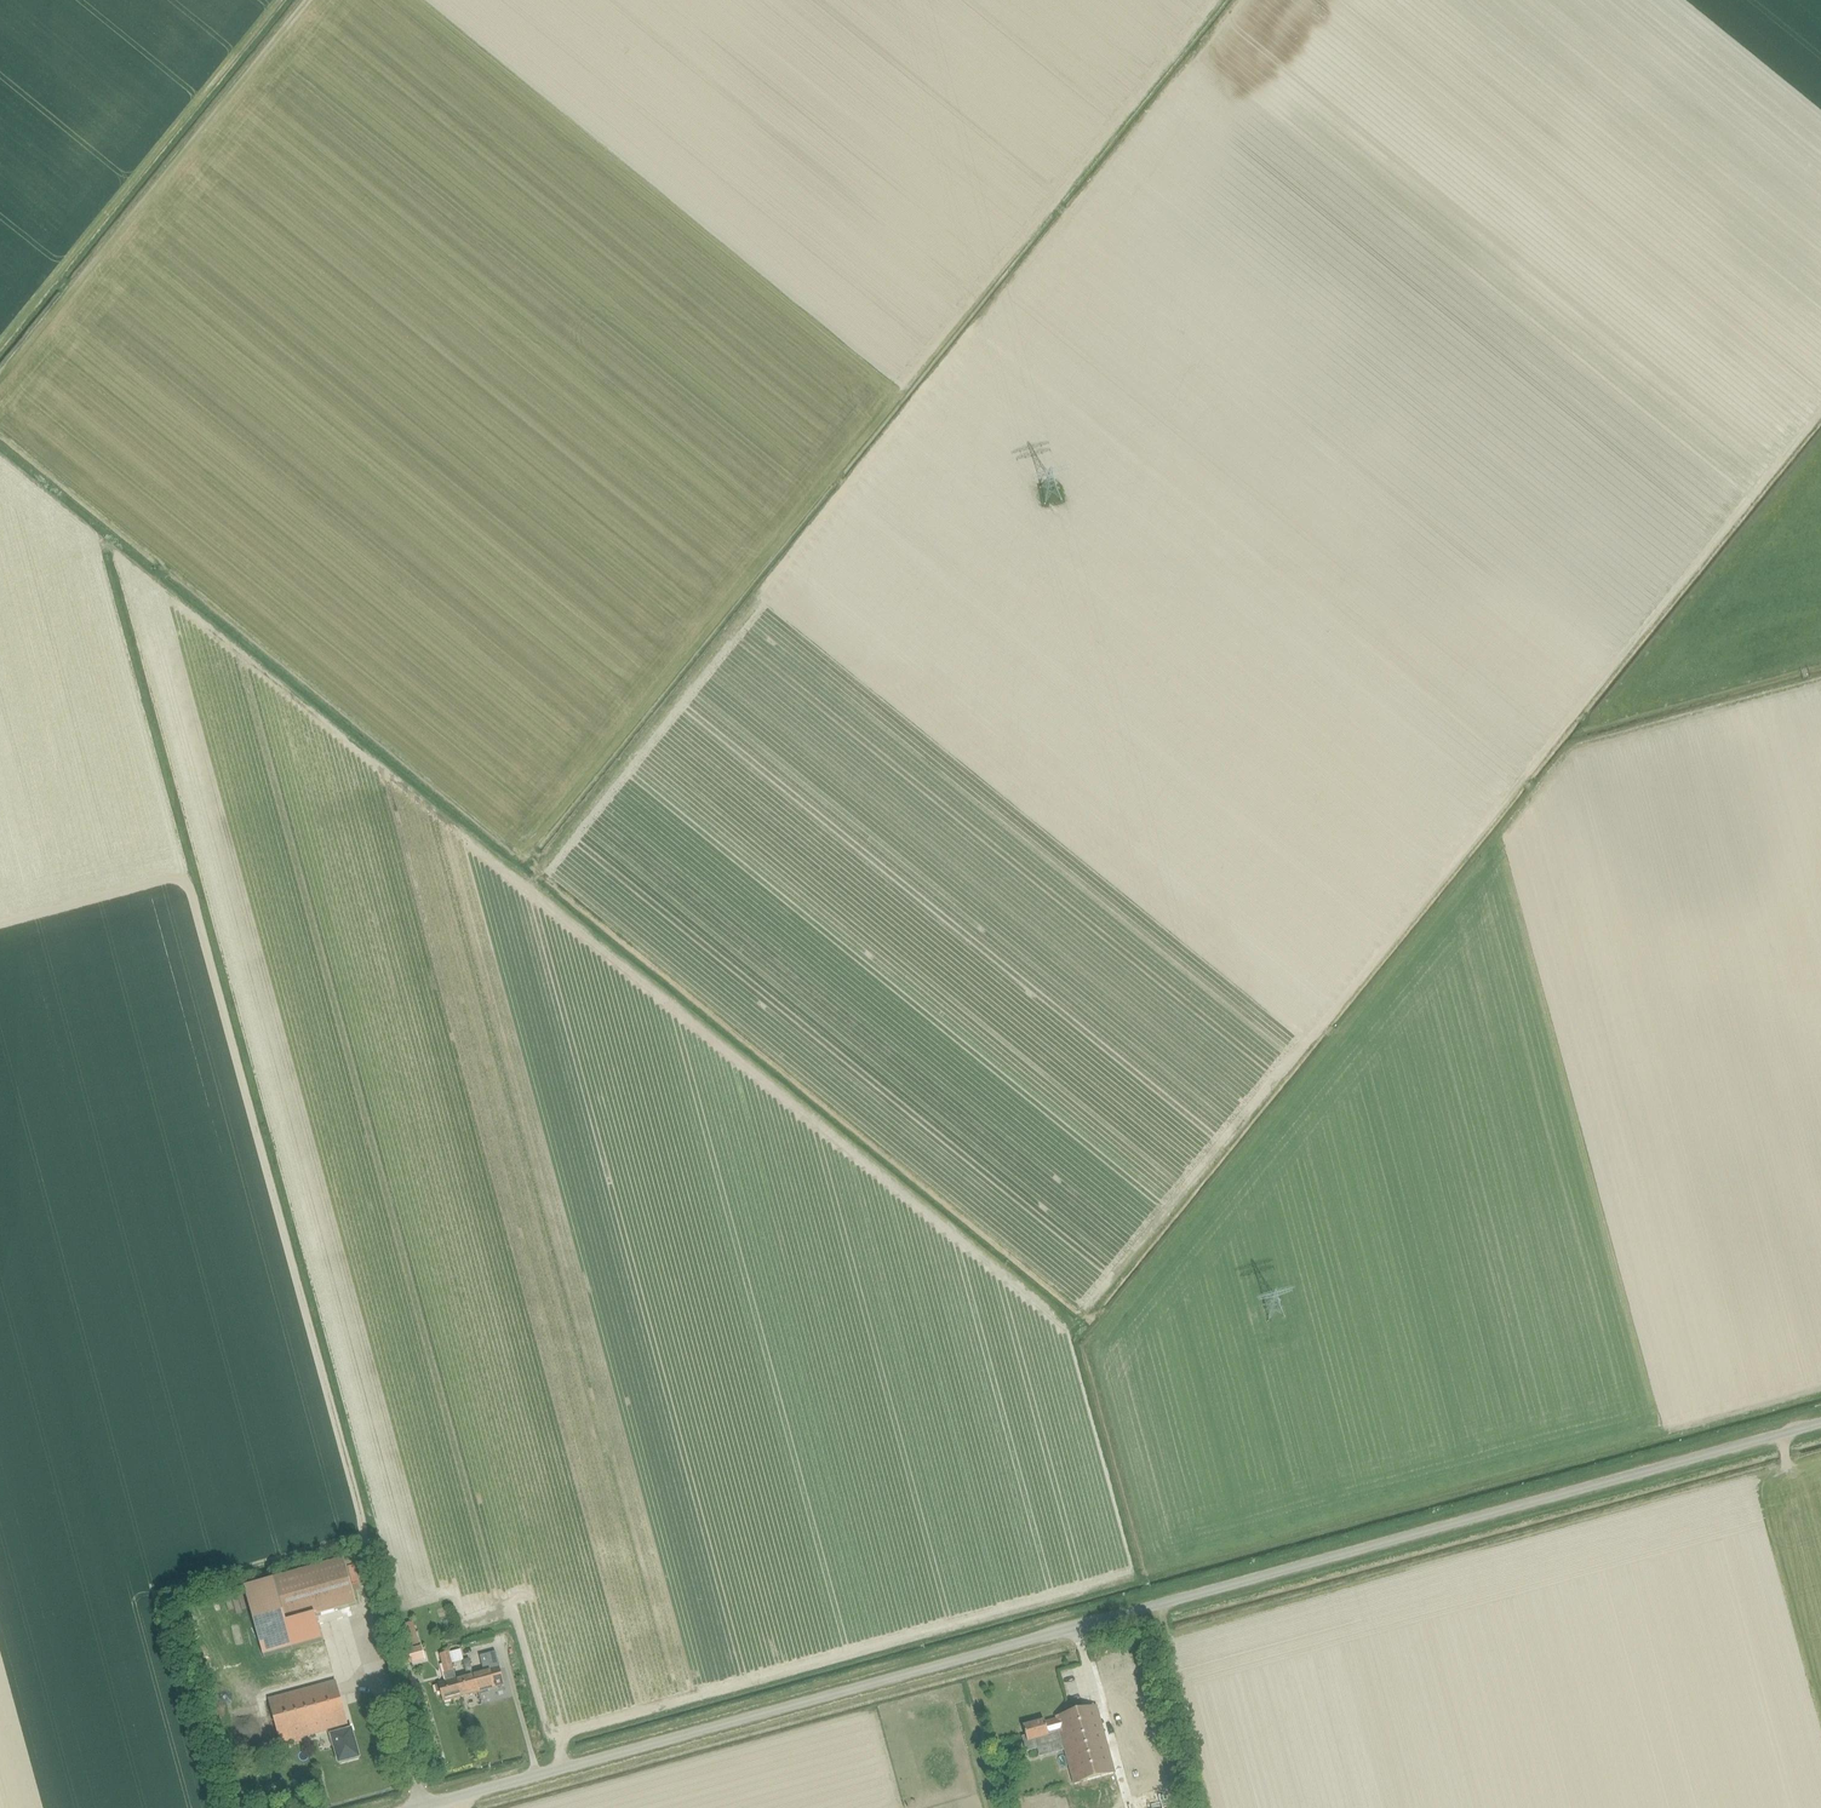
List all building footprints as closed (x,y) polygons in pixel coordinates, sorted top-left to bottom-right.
[(344,1561),(274,1580),(287,1625),(294,1649),(323,1641),(316,1617),(357,1605),(344,1561)] [(287,1625),(274,1580),(244,1589),(263,1658),(294,1649),(287,1625)] [(420,1643),(416,1626),(405,1629),(409,1646),(420,1643)] [(473,1675),(477,1693),(494,1688),(495,1688),(504,1685),(499,1667),(500,1667),(496,1652),(480,1656),(484,1672),(473,1675)] [(456,1679),(449,1653),(439,1655),(444,1674),(446,1674),(448,1681),(439,1684),(438,1684),(439,1686),(435,1687),(437,1693),(441,1692),(443,1702),(444,1702),(460,1697),(455,1679),(456,1679)] [(303,1664),(322,1660),(320,1654),(302,1658),(303,1664)] [(413,1667),(427,1663),(425,1655),(411,1658),(413,1667)] [(473,1675),(469,1659),(463,1661),(467,1676),(456,1679),(455,1679),(460,1697),(477,1693),(473,1675)] [(308,1674),(325,1671),(324,1664),(306,1667),(308,1674)] [(281,1744),(327,1732),(347,1726),(335,1682),(269,1700),(281,1744)] [(1120,1756),(1110,1758),(1096,1708),(1056,1718),(1057,1721),(1045,1724),(1044,1722),(1023,1727),(1027,1743),(1048,1737),(1048,1734),(1059,1731),(1074,1785),(1124,1771),(1132,1802),(1167,1792),(1146,1715),(1111,1725),(1120,1756)] [(358,1758),(351,1732),(349,1732),(347,1726),(327,1732),(332,1747),(335,1747),(339,1764),(358,1758)]
